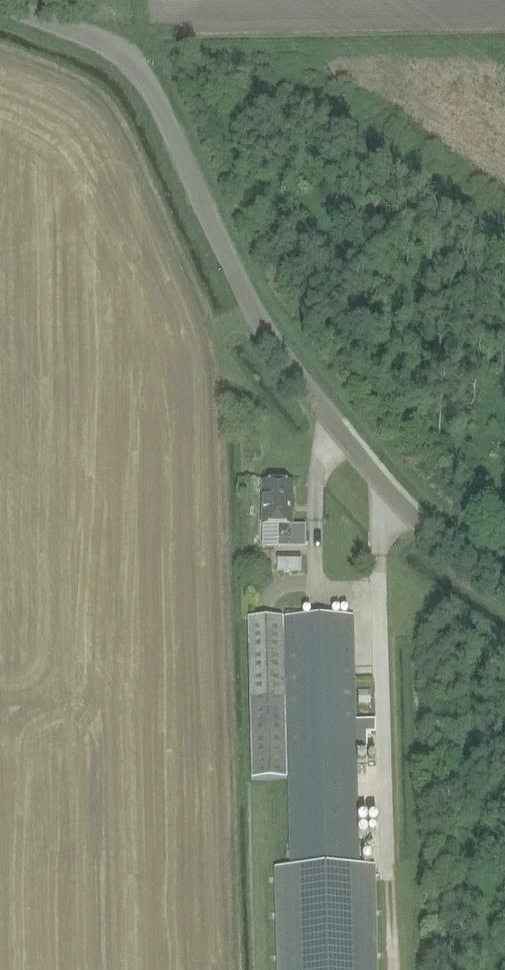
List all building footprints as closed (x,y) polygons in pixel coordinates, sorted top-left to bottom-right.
[(265,484),(264,526),(279,526),(279,548),(307,549),(307,527),(293,526),(294,485),(265,484)] [(278,557),(278,571),(301,571),(301,557),(278,557)] [(275,869),(277,969),(378,969),(377,954),(376,880),(375,868),(357,868),(355,749),(355,722),(357,722),(357,720),(356,679),(355,616),(285,618),(287,733),(288,733),(290,869),(275,869)] [(250,619),(253,780),(288,779),(287,733),(285,618),(250,619)] [(359,705),(370,705),(370,692),(359,693),(359,705)] [(355,722),(355,749),(367,749),(367,734),(375,734),(375,722),(357,722),(355,722)]
